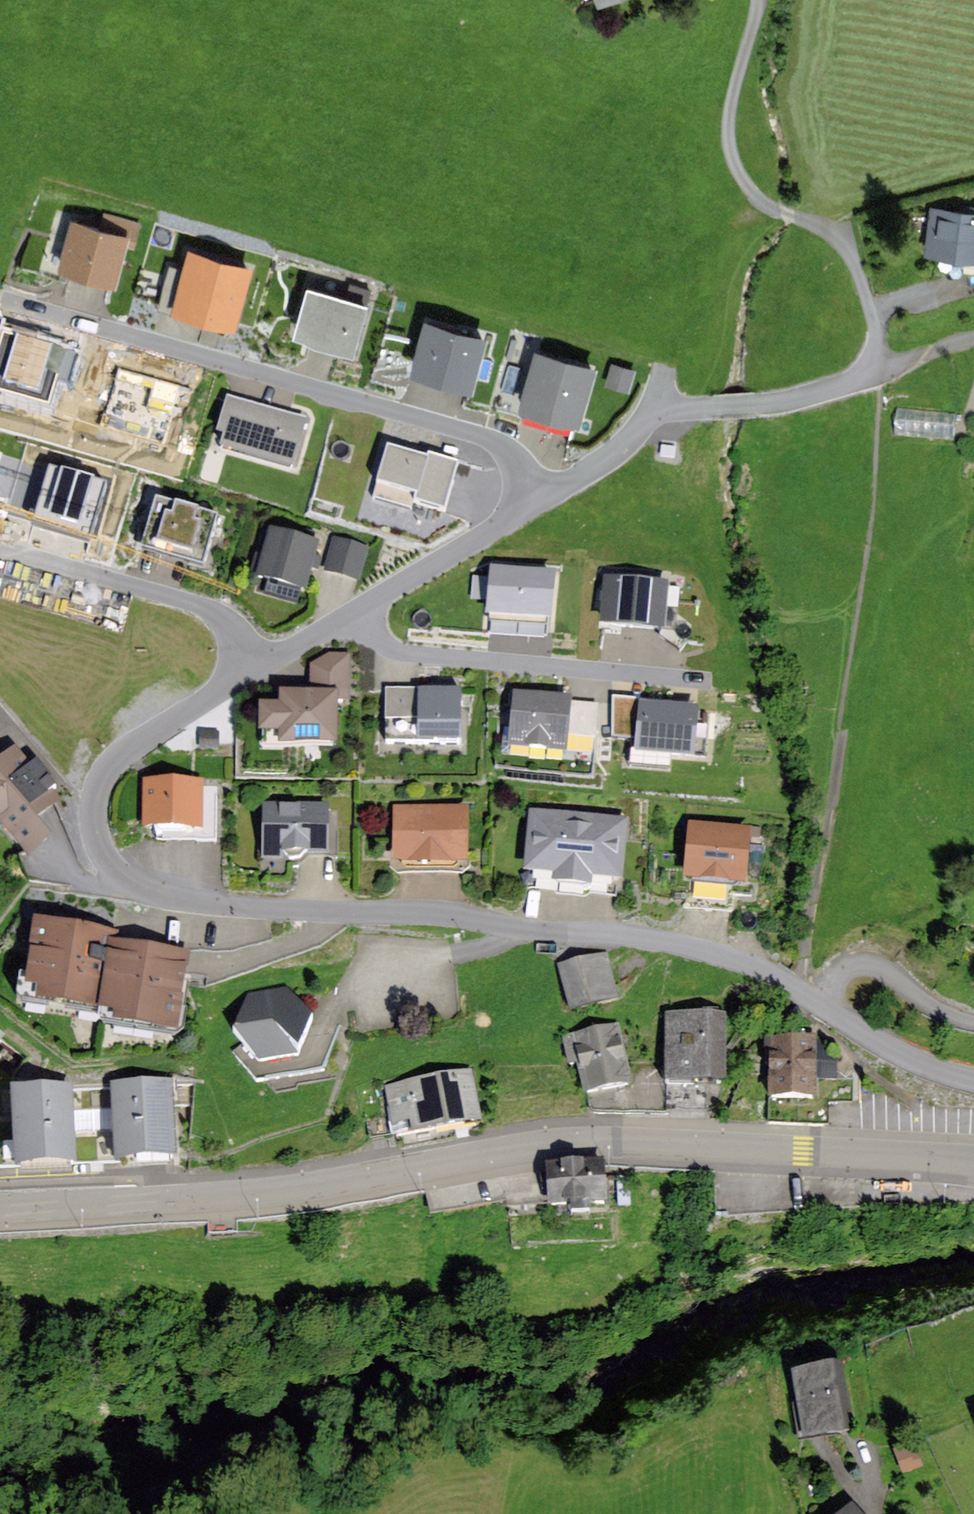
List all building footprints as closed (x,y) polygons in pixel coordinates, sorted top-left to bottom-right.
[(934,205),(927,249),(973,256),(973,211),(934,205)] [(100,228),(73,220),(59,272),(117,287),(128,247),(135,249),(142,223),(104,213),(100,228)] [(255,266),(189,249),(173,314),(238,331),(255,266)] [(174,261),(164,297),(174,300),(184,264),(174,261)] [(371,306),(308,289),(294,340),(357,357),(371,306)] [(489,339),(426,323),(412,376),(475,393),(489,339)] [(599,369),(536,351),(519,410),(583,428),(599,369)] [(638,370),(612,363),(605,387),(631,394),(638,370)] [(229,399),(218,437),(227,440),(222,455),(294,475),(309,421),(229,399)] [(660,446),(659,457),(673,458),(673,447),(660,446)] [(389,452),(379,490),(417,500),(415,507),(446,515),(459,467),(430,459),(429,463),(389,452)] [(218,517),(156,502),(142,557),(204,572),(218,517)] [(322,546),(264,530),(250,579),(308,596),(322,546)] [(370,548),(335,539),(325,574),(360,584),(370,548)] [(557,570),(490,564),(485,619),(552,625),(557,570)] [(666,584),(603,579),(599,627),(663,632),(666,584)] [(331,654),(312,665),(311,695),(279,694),(279,706),(260,706),(260,737),(282,738),(282,750),(340,751),(341,706),(349,706),(350,654),(331,654)] [(461,690),(384,689),(383,743),(460,744),(461,690)] [(571,698),(514,693),(508,746),(565,752),(567,736),(571,698)] [(597,701),(571,698),(567,736),(593,739),(597,701)] [(636,742),(640,703),(612,700),(612,739),(636,742)] [(699,708),(640,703),(636,742),(635,754),(694,760),(699,708)] [(200,732),(200,751),(221,751),(221,733),(200,732)] [(0,760),(0,829),(25,856),(46,838),(30,820),(45,807),(63,791),(34,759),(29,764),(14,747),(0,760)] [(206,784),(144,783),(143,832),(205,833),(206,784)] [(328,803),(263,804),(261,858),(278,858),(288,862),(299,862),(307,857),(328,856),(328,803)] [(474,812),(401,811),(401,863),(473,864),(474,812)] [(627,820),(529,811),(523,873),(553,876),(552,884),(591,887),(591,880),(621,883),(627,820)] [(754,833),(690,827),(685,884),(748,890),(754,833)] [(111,932),(34,921),(24,989),(35,991),(33,1005),(98,1014),(109,942),(111,932)] [(190,954),(109,942),(98,1014),(114,1016),(113,1027),(177,1037),(190,954)] [(611,954),(567,967),(579,1009),(623,996),(611,954)] [(284,987),(247,994),(235,1033),(260,1063),(299,1055),(312,1014),(284,987)] [(732,1019),(670,1017),(668,1081),(730,1083),(732,1019)] [(624,1024),(583,1035),(598,1093),(640,1082),(624,1024)] [(822,1038),(773,1039),(774,1097),(823,1095),(822,1038)] [(476,1067),(390,1086),(401,1139),(487,1120),(476,1067)] [(173,1082),(111,1085),(115,1168),(176,1165),(173,1082)] [(71,1087),(12,1091),(17,1175),(76,1171),(71,1087)] [(612,1166),(550,1170),(554,1220),(615,1216),(612,1166)] [(842,1366),(793,1374),(803,1436),(852,1428),(842,1366)] [(913,1443),(894,1452),(904,1475),(923,1467),(913,1443)]
